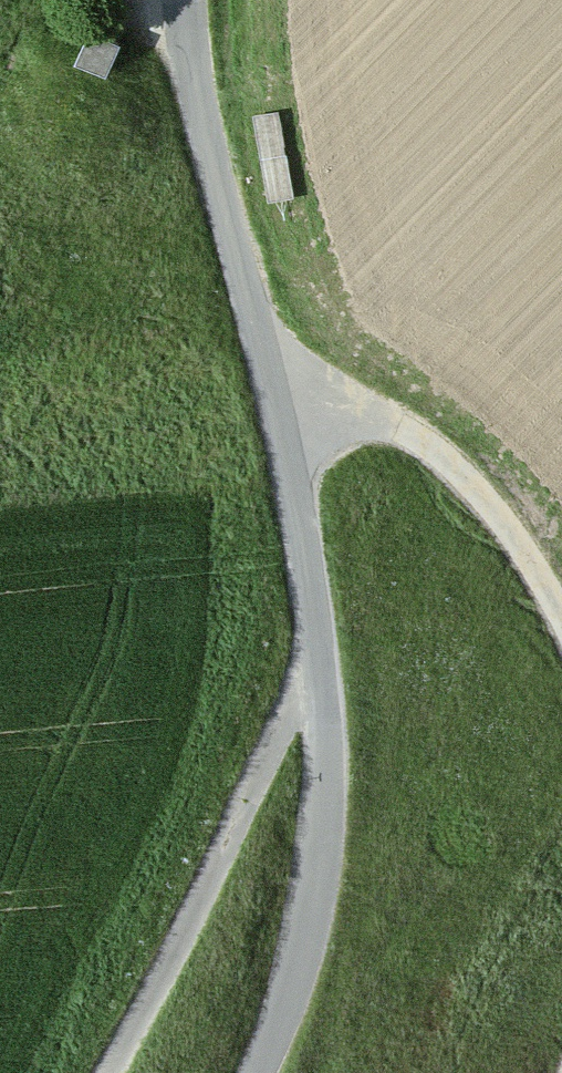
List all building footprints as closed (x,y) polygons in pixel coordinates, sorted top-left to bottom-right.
[(123,40),(89,26),(73,67),(107,81),(123,40)]
